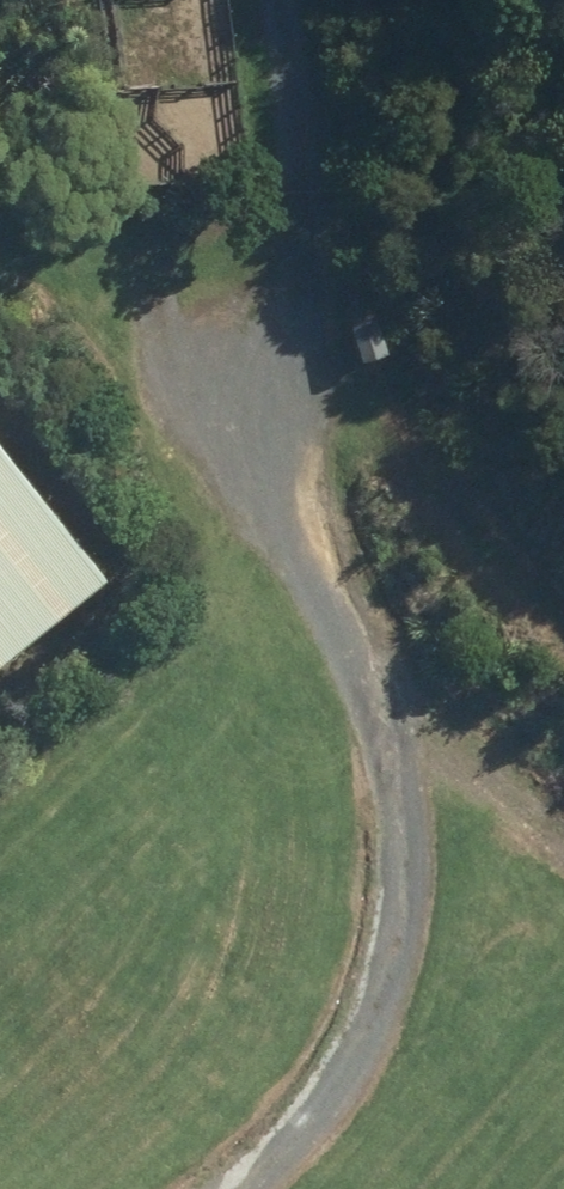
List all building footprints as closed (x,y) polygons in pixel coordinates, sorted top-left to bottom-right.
[(386,340),(377,305),(352,312),(362,347),(386,340)] [(104,562),(0,431),(0,650),(104,562)]
